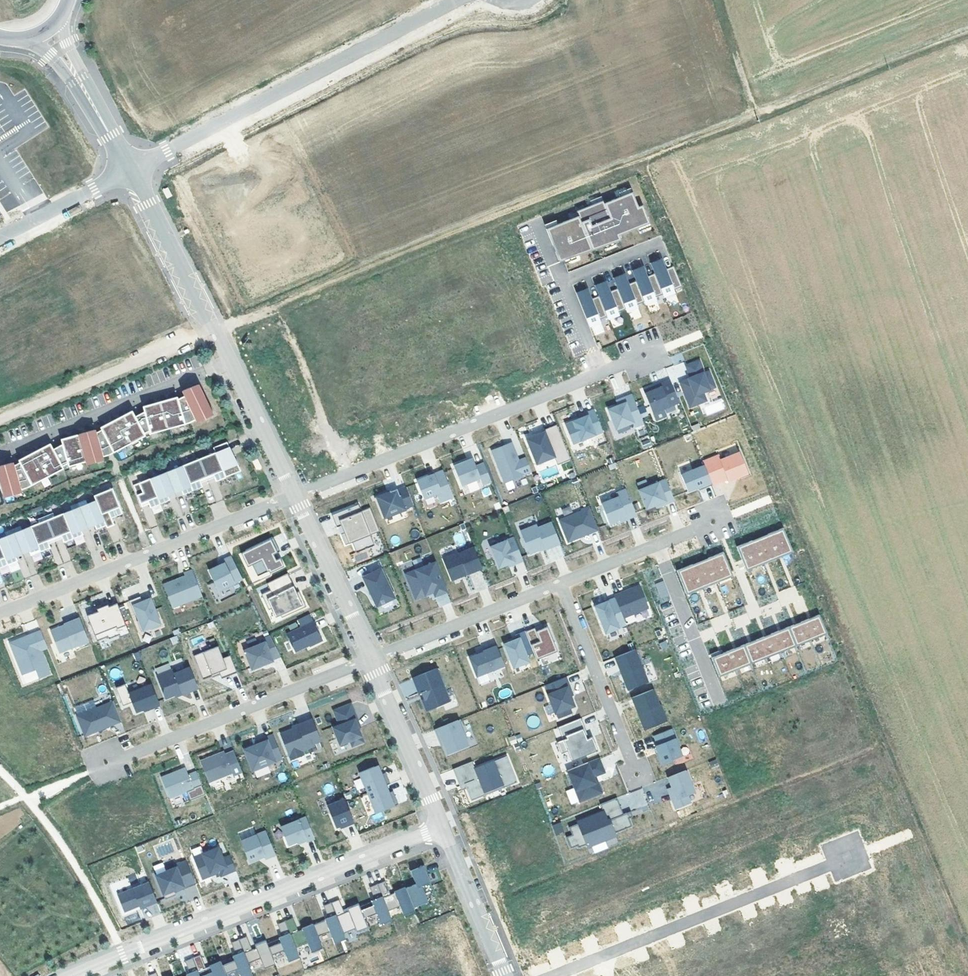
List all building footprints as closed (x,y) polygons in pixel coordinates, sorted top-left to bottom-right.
[(628,194),(604,204),(602,197),(598,198),(600,202),(585,208),(584,206),(576,209),(577,212),(569,216),(570,219),(546,229),(550,240),(558,236),(560,242),(557,243),(564,263),(568,262),(566,258),(591,248),(591,249),(614,240),(616,244),(619,242),(618,239),(622,238),(620,234),(641,225),(649,222),(642,206),(638,208),(630,189),(627,190),(628,194)] [(558,236),(550,240),(552,245),(557,243),(560,242),(558,236)] [(651,263),(655,274),(663,293),(665,296),(675,292),(674,289),(682,286),(674,266),(666,269),(662,258),(651,263)] [(637,281),(645,301),(646,304),(657,299),(656,296),(663,293),(655,274),(648,277),(643,266),(633,270),(637,281)] [(614,277),(618,288),(626,308),(627,311),(638,307),(637,304),(645,301),(637,281),(629,284),(625,273),(614,277)] [(600,296),(608,315),(609,318),(620,314),(619,311),(626,308),(618,288),(611,291),(606,281),(595,285),(600,296)] [(576,293),(590,326),(600,322),(599,319),(608,315),(600,296),(591,299),(587,288),(576,293)] [(681,353),(672,356),(674,363),(683,360),(681,353)] [(698,374),(687,378),(697,404),(706,400),(703,391),(710,388),(723,383),(716,367),(711,368),(707,356),(693,362),(696,370),(702,367),(704,371),(698,374)] [(654,386),(644,390),(653,412),(679,402),(670,379),(661,383),(662,386),(655,388),(654,386)] [(186,397),(196,419),(210,412),(197,384),(182,390),(186,397)] [(710,388),(703,391),(706,400),(714,397),(710,388)] [(618,405),(608,408),(616,428),(633,422),(635,426),(644,423),(632,394),(623,397),(625,402),(618,405)] [(145,411),(151,433),(185,423),(179,398),(178,397),(144,406),(145,411)] [(179,398),(185,423),(190,421),(196,419),(186,397),(179,398)] [(702,407),(704,415),(724,409),(722,401),(702,407)] [(580,418),(565,424),(573,443),(603,431),(594,409),(586,412),(588,415),(580,418)] [(101,426),(102,428),(114,451),(132,442),(130,439),(136,436),(138,439),(146,435),(136,415),(132,410),(101,426)] [(145,411),(136,415),(146,435),(147,438),(152,436),(151,433),(145,411)] [(537,434),(527,438),(537,463),(555,456),(553,452),(566,447),(557,424),(544,429),(545,433),(538,436),(537,434)] [(96,432),(103,456),(109,454),(114,451),(102,428),(96,432)] [(63,443),(69,465),(103,456),(96,432),(95,429),(61,438),(63,443)] [(645,448),(652,445),(648,436),(641,439),(645,448)] [(216,452),(134,484),(142,506),(149,503),(151,507),(171,498),(169,494),(182,489),(184,492),(203,485),(202,481),(215,476),(216,480),(226,477),(242,470),(228,441),(214,447),(216,452)] [(19,458),(20,461),(32,483),(49,474),(48,471),(54,468),(56,471),(63,467),(53,448),(50,442),(19,458)] [(512,442),(492,450),(505,481),(531,470),(526,457),(519,460),(517,460),(515,456),(517,455),(512,442)] [(63,443),(53,448),(63,467),(65,470),(70,469),(69,465),(63,443)] [(566,447),(553,452),(555,456),(558,464),(571,459),(566,447)] [(704,464),(712,484),(728,478),(729,480),(748,473),(740,454),(722,461),(720,457),(704,463),(704,464)] [(473,457),(454,465),(462,485),(480,477),(483,484),(492,480),(485,465),(477,468),(476,465),(473,457)] [(258,458),(253,460),(257,469),(262,466),(258,458)] [(0,464),(0,479),(4,493),(21,488),(14,464),(14,461),(0,464)] [(14,464),(21,488),(25,487),(32,483),(20,461),(14,464)] [(704,464),(681,474),(688,490),(698,486),(703,484),(704,487),(712,484),(704,464)] [(443,469),(417,480),(424,498),(436,493),(440,501),(454,496),(443,469)] [(666,478),(639,489),(646,508),(655,504),(665,500),(666,502),(674,499),(666,478)] [(397,488),(376,496),(384,515),(394,511),(395,513),(406,509),(405,507),(413,504),(406,485),(398,489),(397,488)] [(19,559),(17,555),(30,550),(32,554),(51,546),(50,542),(63,537),(64,541),(84,533),(83,529),(96,524),(97,528),(107,524),(108,526),(115,524),(113,516),(124,512),(114,487),(95,494),(97,499),(88,502),(87,498),(72,504),(73,508),(55,515),(54,511),(39,517),(40,521),(22,528),(21,524),(6,530),(7,534),(0,537),(0,566),(19,559)] [(618,496),(602,503),(609,523),(619,519),(626,516),(627,518),(637,514),(626,488),(617,492),(618,496)] [(359,503),(332,513),(337,526),(341,524),(344,532),(341,533),(345,544),(352,541),(356,552),(375,544),(371,534),(380,530),(370,506),(361,510),(359,503)] [(590,506),(559,519),(568,541),(579,536),(579,535),(590,531),(591,532),(599,528),(590,506)] [(536,524),(521,530),(530,553),(545,547),(545,548),(560,542),(552,521),(538,527),(536,524)] [(783,527),(736,546),(745,566),(791,547),(783,527)] [(514,536),(491,546),(499,567),(508,563),(514,561),(515,563),(523,560),(514,536)] [(272,537),(245,550),(251,564),(257,576),(268,570),(269,573),(283,566),(279,558),(275,560),(270,562),(267,556),(272,554),(279,551),(272,537)] [(459,551),(443,557),(451,579),(462,575),(461,574),(466,572),(467,573),(482,567),(474,546),(459,552),(459,551)] [(791,547),(745,566),(746,570),(793,551),(791,547)] [(247,566),(251,564),(245,550),(240,552),(247,566)] [(369,551),(354,553),(355,561),(370,559),(369,551)] [(723,552),(676,570),(685,591),(731,572),(723,552)] [(220,565),(209,570),(219,591),(243,579),(232,556),(223,560),(224,563),(220,565)] [(436,560),(405,572),(415,598),(426,594),(424,590),(432,587),(433,591),(435,595),(447,590),(436,560)] [(362,576),(374,606),(393,599),(381,568),(362,576)] [(174,580),(164,584),(173,607),(202,595),(192,570),(184,573),(185,576),(186,577),(174,582),(174,580)] [(731,572),(685,591),(686,595),(733,576),(731,572)] [(266,583),(269,590),(261,594),(268,610),(271,609),(276,606),(280,615),(281,618),(305,606),(298,591),(296,593),(287,573),(266,583)] [(655,584),(661,599),(669,596),(663,581),(655,584)] [(617,594),(614,595),(615,597),(623,617),(642,610),(633,587),(625,590),(623,595),(618,597),(617,594)] [(140,595),(129,600),(134,613),(136,613),(139,619),(137,620),(141,630),(150,627),(150,629),(161,624),(150,597),(142,600),(141,598),(140,595)] [(615,597),(594,605),(605,633),(626,624),(623,617),(615,597)] [(98,610),(87,614),(97,640),(108,635),(109,638),(120,633),(117,627),(126,624),(117,602),(109,605),(108,603),(101,606),(102,609),(98,610)] [(276,606),(271,609),(275,617),(280,615),(276,606)] [(309,613),(298,619),(301,626),(286,633),(295,651),(309,644),(309,645),(323,639),(318,631),(317,631),(316,628),(317,628),(314,620),(313,621),(309,613)] [(819,613),(711,658),(719,676),(827,632),(819,613)] [(61,626),(51,630),(60,651),(89,639),(79,617),(64,623),(65,624),(66,626),(62,628),(61,626)] [(126,624),(117,627),(120,633),(121,636),(130,632),(126,624)] [(535,626),(525,630),(534,651),(536,658),(557,650),(547,625),(544,627),(536,630),(535,626)] [(41,629),(10,641),(23,673),(35,668),(39,677),(50,672),(41,648),(47,646),(41,629)] [(217,645),(193,655),(202,678),(211,675),(211,674),(218,671),(220,674),(221,678),(236,671),(220,630),(212,633),(217,645)] [(513,640),(504,643),(513,667),(529,661),(526,654),(534,651),(525,630),(515,634),(517,638),(517,640),(514,641),(513,640)] [(265,643),(244,651),(252,670),(273,661),(272,660),(280,657),(271,636),(263,640),(265,643)] [(484,651),(469,657),(477,675),(505,664),(496,643),(482,648),(484,651)] [(635,648),(615,656),(622,673),(624,672),(626,677),(624,678),(628,689),(648,681),(635,648)] [(156,674),(165,697),(174,693),(181,691),(182,693),(197,687),(186,658),(171,664),(172,668),(156,674)] [(436,668),(412,678),(419,694),(423,692),(426,699),(423,700),(427,711),(450,701),(436,668)] [(566,676),(545,684),(549,692),(547,693),(551,703),(553,702),(559,717),(572,712),(570,707),(575,705),(571,695),(567,686),(569,685),(566,676)] [(404,696),(417,692),(412,679),(400,684),(404,696)] [(122,704),(131,700),(128,692),(128,691),(124,682),(115,686),(122,704)] [(128,691),(128,692),(131,700),(135,710),(142,707),(149,705),(150,707),(159,703),(151,682),(128,691)] [(641,718),(645,729),(667,720),(661,704),(660,704),(653,688),(632,696),(639,713),(640,712),(642,718),(641,718)] [(76,714),(84,734),(121,720),(113,699),(76,714)] [(338,724),(332,727),(339,744),(349,740),(351,745),(363,741),(357,727),(354,718),(356,718),(350,703),(333,710),(338,724)] [(528,717),(530,727),(539,726),(537,715),(528,717)] [(581,717),(561,725),(567,738),(563,739),(557,741),(562,753),(568,750),(572,760),(598,749),(592,736),(589,737),(587,738),(583,728),(585,728),(581,717)] [(292,728),(280,733),(290,759),(303,754),(301,750),(313,745),(313,742),(320,739),(311,718),(297,724),(298,726),(292,728)] [(448,754),(469,745),(458,720),(435,730),(439,739),(441,738),(444,745),(448,754)] [(561,725),(558,726),(563,739),(567,738),(561,725)] [(671,728),(654,735),(658,744),(661,751),(658,752),(663,763),(682,755),(671,728)] [(255,744),(243,748),(251,769),(282,758),(272,734),(257,740),(258,742),(255,744)] [(511,744),(522,741),(520,734),(509,738),(511,744)] [(223,750),(199,760),(208,781),(231,772),(232,774),(241,771),(233,750),(225,753),(223,750)] [(472,760),(453,768),(460,785),(465,783),(466,787),(471,799),(486,793),(485,790),(502,783),(503,787),(517,781),(507,755),(475,768),(472,760)] [(599,757),(567,769),(580,801),(602,791),(598,781),(596,781),(594,776),(596,775),(605,771),(599,757)] [(377,763),(359,771),(367,791),(385,784),(389,782),(386,774),(382,776),(381,773),(377,763)] [(546,776),(554,773),(551,764),(543,767),(546,776)] [(185,766),(160,776),(169,797),(186,790),(189,799),(205,793),(195,770),(187,773),(185,766)] [(687,794),(695,791),(686,769),(668,776),(672,786),(677,798),(672,800),(676,808),(691,802),(687,794)] [(360,778),(353,781),(357,790),(364,788),(360,778)] [(385,784),(367,791),(375,812),(397,803),(394,794),(390,795),(388,792),(385,784)] [(667,788),(672,800),(677,798),(672,786),(667,788)] [(572,834),(566,836),(571,847),(578,844),(579,846),(587,843),(588,846),(615,835),(614,832),(632,825),(628,817),(626,812),(623,813),(617,797),(600,803),(603,810),(577,821),(578,823),(569,826),(572,834)] [(344,798),(327,805),(336,828),(339,826),(344,824),(345,827),(354,823),(344,798)] [(372,816),(375,822),(384,817),(381,811),(372,816)] [(305,816),(280,826),(288,845),(297,841),(305,838),(306,840),(306,841),(314,838),(305,816)] [(560,822),(552,826),(556,835),(564,831),(560,822)] [(265,831),(241,841),(249,862),(263,856),(264,859),(275,854),(265,831)] [(219,849),(193,860),(202,882),(212,878),(211,876),(219,873),(221,879),(236,873),(230,858),(224,861),(219,849)] [(175,867),(155,875),(164,899),(175,895),(174,892),(173,890),(183,886),(184,889),(195,884),(186,860),(174,865),(175,867)] [(415,883),(405,887),(413,907),(427,901),(425,895),(434,892),(423,865),(410,870),(415,883)] [(927,897),(914,867),(884,879),(896,909),(927,897)] [(385,880),(377,883),(387,910),(399,906),(403,915),(414,910),(413,907),(405,887),(390,894),(385,880)] [(148,881),(116,894),(123,912),(138,906),(139,909),(156,902),(148,881)] [(374,900),(359,906),(363,917),(375,913),(380,924),(391,920),(387,910),(377,883),(369,886),(374,900)] [(881,918),(868,885),(854,890),(855,894),(841,899),(851,924),(865,918),(867,924),(881,918)] [(338,899),(331,902),(339,924),(351,919),(356,931),(367,926),(363,917),(359,906),(358,903),(346,908),(348,911),(344,912),(338,899)] [(805,910),(820,949),(848,938),(833,899),(805,910)] [(328,919),(313,925),(317,935),(329,931),(333,940),(344,935),(339,924),(331,902),(323,905),(328,919)] [(292,918),(284,921),(293,942),(305,938),(310,949),(321,945),(317,935),(313,925),(298,931),(292,918)] [(282,937),(267,943),(270,951),(282,946),(286,956),(297,951),(293,942),(284,921),(277,924),(282,937)] [(246,936),(238,939),(247,961),(259,956),(263,968),(275,963),(270,951),(267,943),(266,941),(254,945),(255,948),(251,950),(246,936)] [(220,962),(224,972),(236,967),(240,975),(242,975),(251,972),(247,961),(238,939),(230,943),(236,956),(220,962)] [(696,953),(704,973),(712,969),(715,975),(739,975),(729,953),(719,958),(713,945),(696,953)] [(192,958),(199,975),(208,975),(212,974),(213,975),(226,975),(224,972),(220,962),(205,968),(200,955),(192,958)] [(186,975),(199,975),(192,958),(184,961),(190,975),(186,975)]
